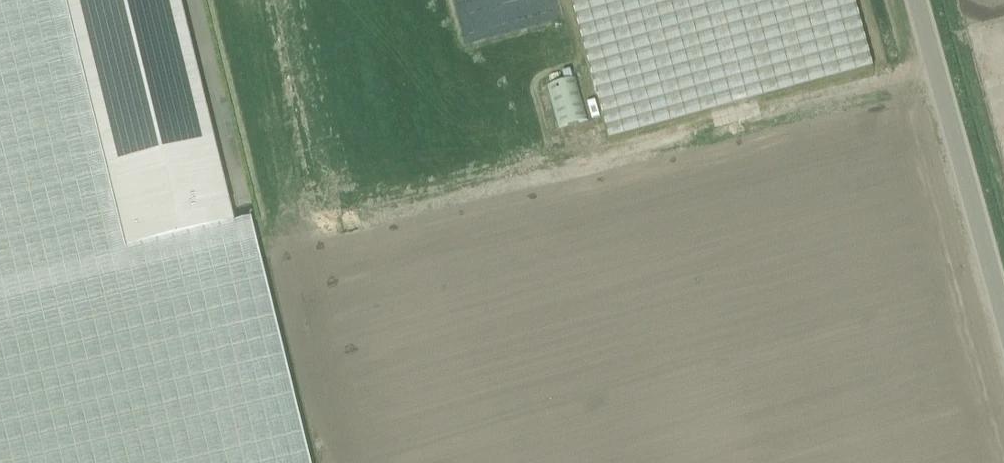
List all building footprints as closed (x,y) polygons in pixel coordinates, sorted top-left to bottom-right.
[(232,225),(124,251),(63,0),(0,0),(0,462),(308,462),(249,220),(232,225)] [(124,251),(232,225),(178,0),(63,0),(124,251)] [(611,141),(873,68),(855,0),(572,0),(611,141)] [(587,121),(576,80),(547,88),(558,129),(587,121)] [(553,146),(561,144),(559,136),(551,138),(553,146)]
